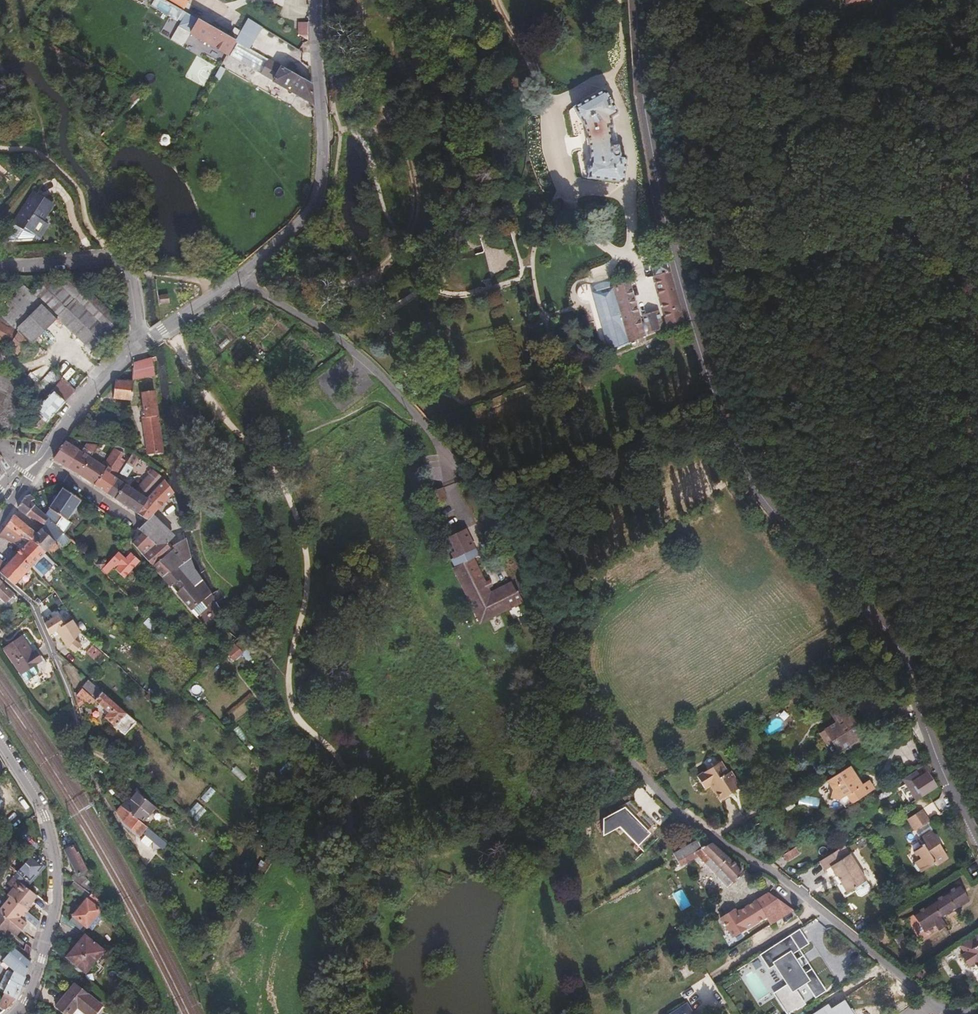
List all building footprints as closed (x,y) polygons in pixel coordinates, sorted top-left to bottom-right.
[(188,29),(188,30),(225,51),(236,32),(230,29),(227,34),(175,5),(178,0),(177,0),(149,0),(148,1),(175,17),(178,12),(181,14),(176,22),(188,29)] [(228,53),(314,101),(312,82),(267,56),(270,50),(249,38),(246,44),(236,39),(228,53)] [(137,88),(128,97),(132,102),(141,93),(137,88)] [(609,93),(574,105),(589,146),(587,187),(623,189),(624,161),(612,160),(611,151),(606,151),(604,135),(609,134),(606,123),(619,118),(609,93)] [(50,202),(34,192),(13,224),(22,230),(23,228),(35,234),(43,221),(40,219),(50,202)] [(47,224),(43,221),(35,234),(39,237),(47,224)] [(678,324),(656,261),(637,268),(660,331),(678,324)] [(462,283),(446,290),(453,309),(466,304),(466,300),(484,293),(485,296),(500,290),(492,270),(477,277),(478,280),(464,286),(462,283)] [(0,300),(0,323),(13,331),(42,303),(58,318),(91,349),(119,319),(87,288),(75,300),(62,287),(50,276),(32,294),(17,282),(0,300)] [(62,287),(75,300),(87,288),(73,276),(62,287)] [(607,351),(636,340),(617,293),(588,304),(607,351)] [(13,331),(0,323),(0,338),(6,341),(24,358),(35,347),(32,344),(58,318),(42,303),(13,331)] [(645,337),(654,333),(646,318),(639,321),(645,337)] [(137,358),(105,384),(105,392),(126,394),(129,375),(138,375),(137,358)] [(4,432),(25,378),(0,367),(0,430),(4,432)] [(52,372),(27,399),(31,403),(38,396),(43,401),(62,380),(52,372)] [(62,380),(43,401),(38,396),(31,403),(31,405),(35,409),(32,412),(36,416),(33,419),(29,422),(25,426),(23,429),(26,429),(36,431),(73,390),(62,380)] [(141,387),(132,387),(138,430),(146,429),(141,387)] [(414,392),(409,397),(419,408),(425,403),(414,392)] [(431,399),(428,400),(427,402),(426,405),(426,407),(427,410),(428,413),(433,414),(436,413),(441,410),(442,407),(441,403),(439,400),(437,398),(433,398),(431,399)] [(117,407),(109,406),(108,418),(117,418),(117,407)] [(36,431),(26,429),(18,438),(29,439),(36,431)] [(64,441),(53,459),(77,474),(96,445),(85,443),(80,451),(71,445),(72,442),(64,441)] [(96,445),(77,474),(90,482),(94,485),(97,480),(106,468),(102,465),(101,466),(91,459),(99,446),(96,445)] [(106,468),(97,480),(94,485),(107,493),(117,477),(114,475),(125,459),(123,458),(127,453),(122,449),(121,451),(113,448),(102,465),(106,468)] [(117,477),(107,493),(136,511),(146,498),(155,488),(163,478),(130,456),(120,472),(129,478),(132,474),(129,471),(132,467),(141,472),(146,473),(147,470),(150,472),(136,490),(117,477)] [(146,498),(136,511),(146,519),(153,511),(173,493),(164,477),(163,478),(155,488),(146,498)] [(423,478),(409,482),(412,492),(426,488),(423,478)] [(16,544),(23,536),(24,537),(30,541),(24,547),(6,566),(0,561),(0,573),(14,585),(49,548),(55,554),(59,550),(57,548),(58,547),(53,542),(63,532),(65,534),(72,524),(67,519),(72,512),(74,514),(77,509),(75,507),(81,499),(63,487),(45,514),(32,502),(36,499),(32,494),(25,496),(17,508),(43,525),(35,533),(13,515),(0,534),(0,536),(16,544)] [(146,519),(138,526),(141,531),(153,543),(150,547),(143,554),(152,565),(171,548),(170,546),(168,544),(176,537),(153,511),(146,519)] [(475,624),(520,601),(507,581),(485,593),(464,556),(466,555),(450,528),(429,539),(435,551),(442,564),(475,624)] [(141,531),(132,542),(143,554),(150,547),(153,543),(141,531)] [(24,537),(19,543),(24,547),(30,541),(24,537)] [(171,548),(152,565),(177,594),(205,627),(221,614),(210,593),(195,566),(189,552),(184,537),(172,549),(171,548)] [(125,558),(116,569),(127,577),(140,559),(128,549),(126,553),(128,554),(125,558)] [(117,552),(102,570),(108,575),(115,568),(116,569),(125,558),(117,552)] [(8,589),(0,597),(7,603),(15,595),(8,589)] [(74,640),(81,633),(80,631),(72,620),(64,626),(57,617),(45,625),(50,637),(57,632),(68,647),(75,654),(82,647),(74,640)] [(3,648),(20,673),(34,664),(39,660),(33,650),(30,652),(19,636),(3,648)] [(86,652),(101,666),(104,664),(100,660),(102,659),(102,654),(92,645),(86,652)] [(33,650),(39,660),(43,657),(36,648),(33,650)] [(34,664),(20,673),(25,680),(37,672),(38,669),(34,664)] [(89,680),(77,670),(69,681),(74,695),(80,688),(81,689),(89,680)] [(81,689),(108,714),(105,717),(114,726),(122,717),(126,720),(130,717),(89,680),(81,689)] [(823,709),(815,714),(823,728),(807,739),(814,750),(818,747),(825,757),(844,744),(823,709)] [(122,717),(114,726),(124,735),(136,722),(130,717),(126,720),(122,717)] [(721,762),(696,777),(703,788),(708,784),(718,802),(739,789),(729,772),(727,773),(721,762)] [(843,771),(822,785),(828,793),(826,801),(834,803),(840,812),(868,794),(862,785),(854,791),(848,781),(849,780),(843,771)] [(923,779),(919,772),(905,780),(909,787),(915,783),(924,797),(939,788),(929,774),(923,779)] [(915,783),(909,787),(918,801),(924,797),(915,783)] [(133,788),(126,799),(128,801),(136,790),(133,788)] [(122,805),(149,828),(162,812),(136,790),(128,801),(126,799),(121,805),(122,805)] [(116,812),(124,824),(139,835),(144,828),(152,835),(154,832),(149,828),(122,805),(116,812)] [(624,808),(603,819),(603,835),(620,827),(638,846),(650,833),(624,808)] [(917,831),(927,825),(930,823),(922,811),(909,819),(916,831),(917,831)] [(919,834),(929,828),(927,825),(917,831),(919,834)] [(933,834),(929,828),(919,834),(922,840),(933,834)] [(915,863),(917,867),(943,850),(933,834),(922,840),(926,846),(916,852),(921,859),(915,863)] [(743,872),(720,842),(715,840),(710,843),(706,838),(683,851),(691,863),(703,857),(727,884),(743,872)] [(65,850),(77,874),(81,872),(83,876),(86,873),(84,870),(85,869),(76,852),(75,852),(72,845),(65,850)] [(845,847),(820,864),(825,872),(832,868),(841,882),(848,893),(868,881),(860,870),(845,847)] [(781,856),(786,863),(798,856),(793,848),(781,856)] [(943,850),(917,867),(922,874),(937,864),(939,868),(950,860),(943,850)] [(31,855),(16,871),(29,882),(43,866),(31,855)] [(13,887),(8,893),(10,895),(30,912),(34,907),(30,903),(32,901),(33,902),(38,896),(14,877),(9,883),(13,887)] [(937,899),(921,909),(930,924),(938,920),(943,927),(953,921),(946,912),(959,903),(961,905),(972,898),(962,883),(952,889),(955,894),(940,904),(937,899)] [(765,910),(783,899),(775,893),(741,913),(737,909),(724,917),(734,931),(738,937),(747,932),(771,918),(765,910)] [(90,894),(74,916),(88,926),(104,905),(90,894)] [(0,907),(0,911),(24,931),(29,925),(21,918),(24,916),(25,917),(30,912),(10,895),(0,907)] [(791,905),(783,899),(765,910),(771,918),(791,905)] [(799,911),(791,905),(771,918),(776,925),(799,911)] [(7,940),(14,933),(19,937),(24,931),(0,911),(0,934),(7,940)] [(823,988),(813,969),(812,967),(805,972),(798,960),(793,951),(800,947),(809,940),(807,937),(802,928),(763,951),(769,961),(771,963),(777,959),(791,981),(778,989),(779,991),(790,1009),(805,998),(797,985),(806,979),(815,993),(823,988)] [(85,934),(74,947),(87,957),(89,955),(96,960),(104,950),(85,934)] [(967,945),(972,954),(971,955),(973,958),(977,955),(977,938),(967,945)] [(66,957),(86,973),(94,963),(87,957),(74,947),(66,957)] [(104,950),(96,960),(94,963),(98,966),(109,954),(104,950)] [(3,992),(4,993),(0,1002),(0,1007),(5,1010),(16,998),(31,961),(23,954),(19,964),(18,964),(14,972),(12,973),(3,991),(3,992)] [(87,957),(94,963),(96,960),(89,955),(87,957)] [(0,978),(0,989),(3,991),(12,973),(6,970),(4,971),(0,978)] [(65,1013),(96,1013),(102,1007),(75,985),(57,1007),(65,1013)] [(688,1013),(693,1010),(685,997),(677,1002),(662,1012),(663,1013),(686,1013),(688,1013)] [(810,1013),(852,1013),(843,999),(829,1008),(826,1003),(810,1013)]
